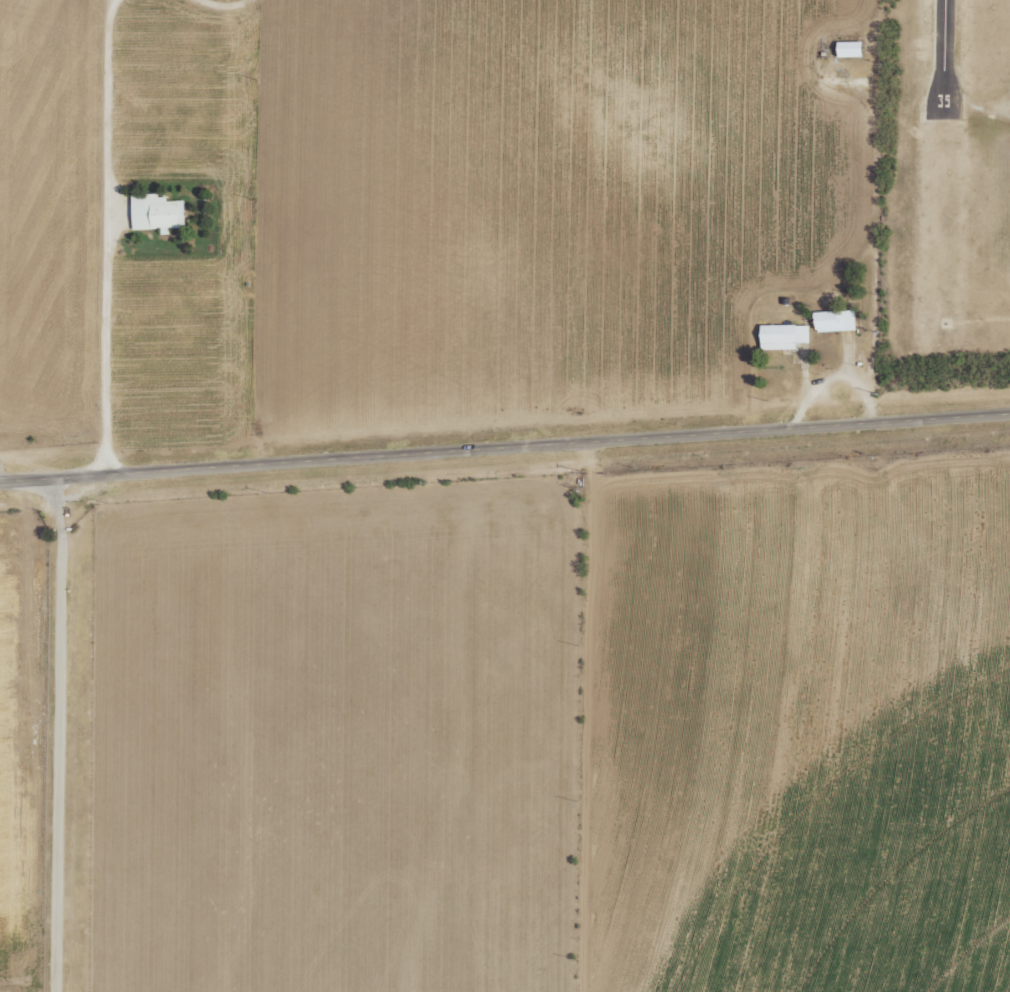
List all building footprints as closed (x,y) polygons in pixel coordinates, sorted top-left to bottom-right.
[(861,56),(861,42),(836,42),(837,57),(861,56)] [(184,197),(131,198),(132,230),(160,229),(160,235),(169,235),(169,228),(184,227),(184,197)] [(853,312),(813,313),(814,331),(854,330),(853,312)] [(807,325),(759,326),(760,350),(795,349),(795,343),(808,343),(807,325)]
